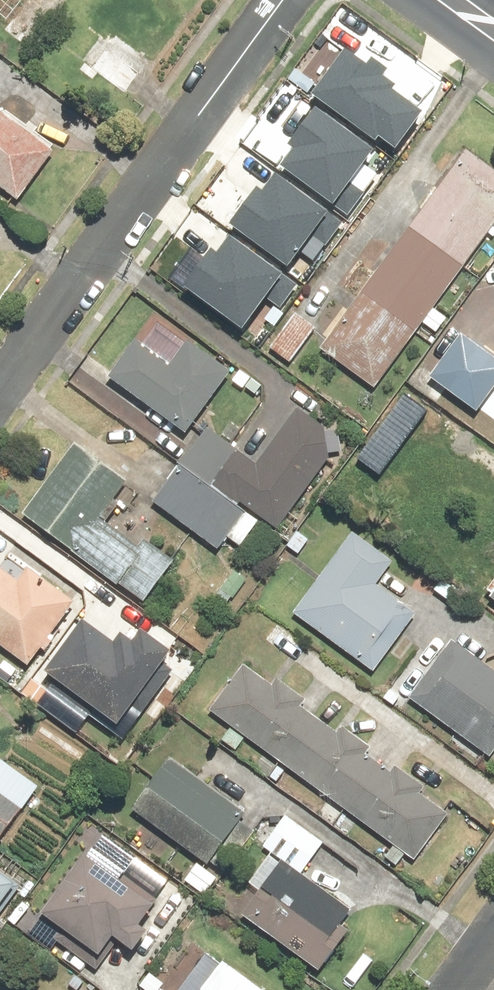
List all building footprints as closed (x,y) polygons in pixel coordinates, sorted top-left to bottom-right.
[(0,3),(0,32),(21,48),(44,16),(25,2),(26,0),(2,0),(0,3)] [(122,98),(180,19),(159,3),(161,0),(112,0),(83,40),(100,52),(85,71),(122,98)] [(345,45),(310,96),(376,140),(379,135),(398,148),(424,109),(392,88),(395,83),(384,76),(390,66),(372,54),(368,60),(345,45)] [(377,148),(314,106),(288,144),(295,149),(282,167),(355,217),(374,189),(357,177),(377,148)] [(15,206),(53,154),(0,115),(0,195),(15,206)] [(376,392),(493,230),(493,173),(465,151),(319,350),(376,392)] [(255,183),(228,222),(292,266),(305,248),(318,258),(346,219),(275,170),(262,188),(255,183)] [(212,246),(186,285),(248,327),(268,298),(286,309),(304,282),(231,232),(219,251),(212,246)] [(315,330),(294,315),(267,351),(289,367),(315,330)] [(461,334),(427,379),(476,416),(493,392),(493,359),(461,334)] [(140,345),(135,342),(106,381),(183,437),(230,373),(186,341),(168,366),(140,345)] [(441,415),(408,390),(356,460),(389,485),(441,415)] [(210,487),(273,533),(338,443),(296,412),(255,468),(235,453),(210,487)] [(74,446),(19,520),(141,609),(175,562),(142,537),(134,548),(99,522),(127,485),(74,446)] [(150,506),(216,554),(225,541),(238,550),(257,524),(179,467),(150,506)] [(394,562),(353,531),(291,614),(372,675),(416,616),(376,586),(394,562)] [(0,574),(0,648),(26,667),(73,603),(24,567),(13,583),(0,574)] [(486,595),(483,599),(493,607),(493,585),(486,595)] [(110,647),(77,624),(39,677),(116,734),(170,661),(130,631),(123,642),(117,638),(110,647)] [(450,643),(406,701),(488,763),(493,754),(493,676),(450,643)] [(234,755),(245,741),(277,766),(267,779),(276,786),(286,773),(390,851),(383,861),(395,870),(402,860),(413,868),(449,820),(419,797),(424,791),(396,770),(390,776),(366,758),(371,751),(340,728),(335,734),(300,708),(305,701),(276,680),(271,687),(241,664),(206,712),(229,729),(219,743),(234,755)] [(242,817),(168,761),(130,812),(219,878),(250,836),(236,825),(242,817)] [(36,790),(0,764),(0,840),(36,790)] [(238,915),(319,977),(350,936),(338,927),(348,914),(301,879),(325,846),(283,814),(256,849),(265,856),(242,885),(254,894),(238,915)] [(90,865),(84,859),(38,920),(95,962),(109,943),(128,958),(144,936),(134,929),(157,899),(122,872),(114,882),(90,865)] [(0,873),(0,907),(4,909),(19,886),(0,873)] [(138,989),(254,989),(180,934),(138,989)]
